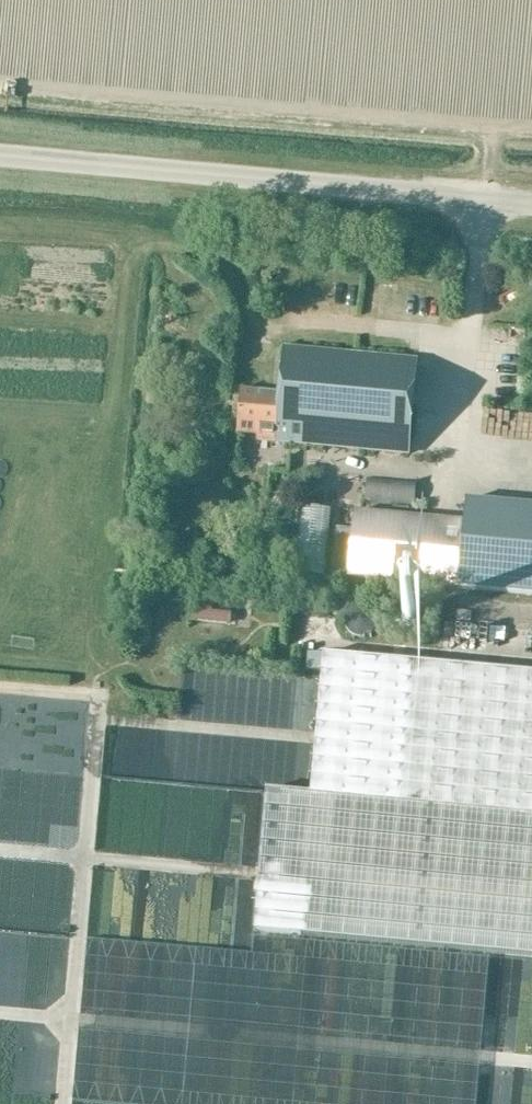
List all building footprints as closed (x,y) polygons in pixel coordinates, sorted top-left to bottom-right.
[(288,348),(284,392),(240,388),(236,434),(257,436),(257,441),(410,454),(420,360),(288,348)] [(523,396),(522,408),(531,409),(531,396),(523,396)] [(367,477),(365,501),(415,505),(417,482),(367,477)] [(531,671),(531,509),(471,503),(456,665),(531,671)] [(287,556),(286,570),(310,571),(312,505),(285,505),(284,556),(287,556)] [(193,611),(192,622),(227,624),(228,614),(193,611)] [(322,672),(324,654),(309,653),(307,670),(322,672)] [(531,816),(531,673),(324,654),(322,672),(311,794),(311,796),(531,816)] [(254,931),(531,956),(531,816),(311,796),(311,794),(266,790),(254,931)] [(280,1088),(279,1103),(311,1103),(312,1089),(280,1088)] [(431,1090),(313,1088),(313,1103),(417,1103),(417,1094),(431,1094),(431,1090)]
